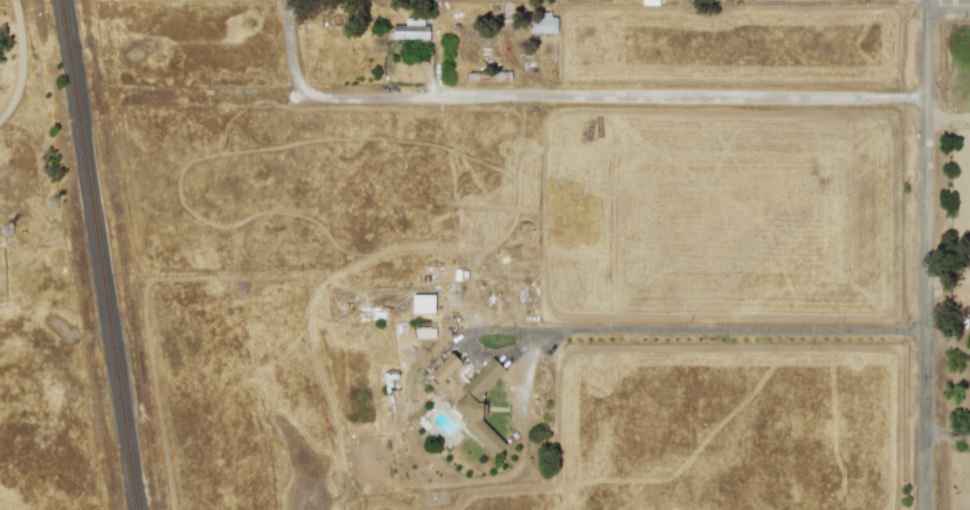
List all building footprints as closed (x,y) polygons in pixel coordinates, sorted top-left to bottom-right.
[(530,14),(529,32),(556,33),(556,14),(530,14)] [(392,39),(425,39),(426,18),(404,18),(404,25),(392,25),(392,39)] [(433,313),(433,295),(412,295),(412,313),(433,313)] [(414,328),(415,338),(435,338),(434,327),(414,328)] [(461,363),(451,353),(429,376),(439,385),(461,363)] [(479,421),(470,411),(507,374),(491,357),(460,389),(464,394),(452,406),(467,421),(462,426),(468,432),(479,421)]
